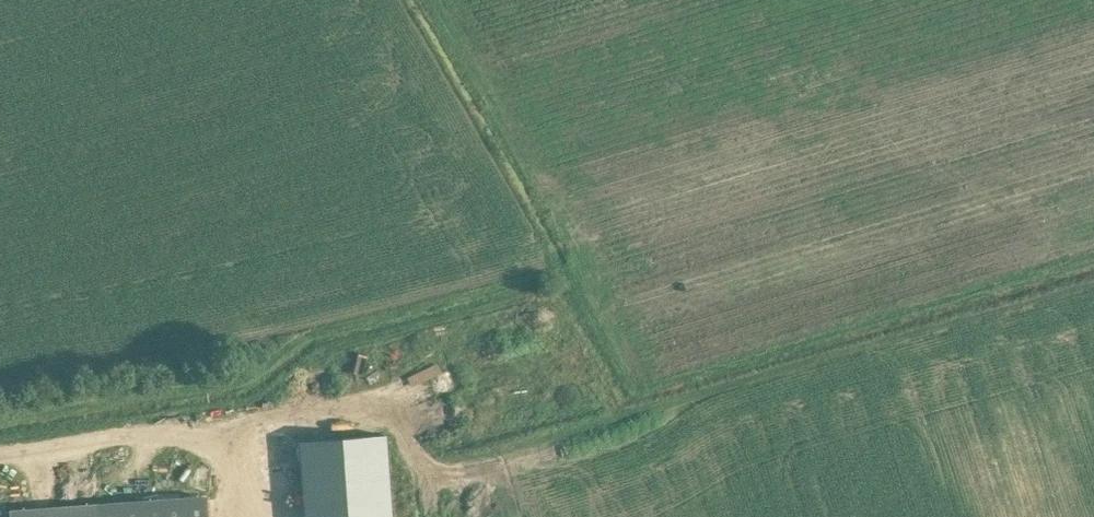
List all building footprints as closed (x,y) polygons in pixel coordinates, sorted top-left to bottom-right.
[(335,436),(341,516),(429,516),(423,430),(335,436)] [(207,497),(10,511),(11,516),(209,516),(207,497)]
